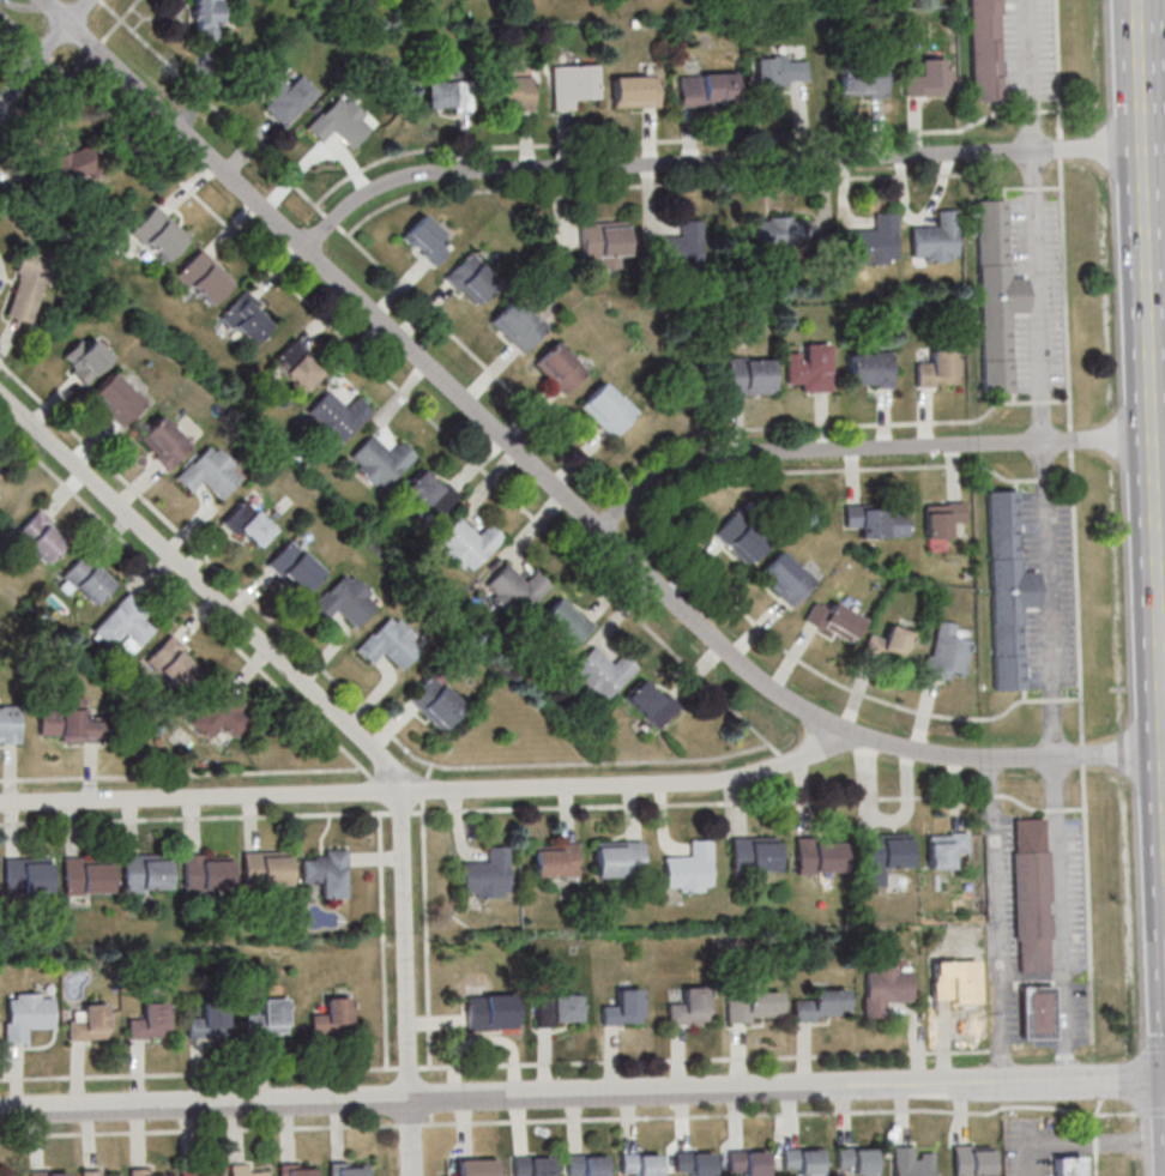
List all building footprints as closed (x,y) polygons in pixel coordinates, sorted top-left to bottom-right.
[(193,40),(219,40),(219,0),(193,0),(193,40)] [(971,101),(1001,99),(998,0),(968,0),(971,101)] [(806,58),(756,58),(756,85),(806,85),(806,58)] [(944,95),(944,59),(918,59),(918,72),(906,72),(906,95),(944,95)] [(490,112),(534,110),(532,61),(512,62),(512,77),(489,77),(490,112)] [(599,65),(551,65),(551,110),(575,110),(575,98),(599,98),(599,65)] [(318,92),(300,74),(289,86),(273,70),(257,87),(268,97),(261,105),(284,127),(318,92)] [(886,96),(886,70),(840,70),(840,96),(886,96)] [(679,74),(679,104),(738,104),(737,74),(679,74)] [(659,76),(612,76),(612,107),(659,107),(659,76)] [(470,112),(470,81),(425,81),(425,112),(470,112)] [(307,129),(322,142),(332,132),(351,150),(374,124),(340,93),(307,129)] [(90,144),(48,160),(58,186),(100,171),(90,144)] [(1010,313),(1026,312),(1025,277),(1008,277),(1006,199),(978,199),(980,392),(1012,392),(1010,313)] [(128,232),(163,263),(188,236),(153,204),(128,232)] [(957,210),(936,210),(936,225),(912,226),(912,261),(958,261),(957,210)] [(432,266),(454,244),(422,214),(401,236),(432,266)] [(875,215),(875,229),(851,229),(850,261),(895,261),(896,215),(875,215)] [(751,217),(751,254),(807,255),(808,218),(751,217)] [(582,262),(629,261),(628,222),(580,223),(582,262)] [(653,265),(702,265),(702,236),(653,236),(653,265)] [(233,280),(199,248),(173,275),(207,307),(233,280)] [(30,323),(49,257),(23,250),(4,316),(30,323)] [(499,282),(469,252),(444,277),(475,307),(499,282)] [(249,347),(275,321),(244,290),(218,316),(249,347)] [(489,321),(522,354),(546,329),(513,296),(489,321)] [(111,357),(92,337),(85,344),(80,338),(59,360),(83,385),(111,357)] [(270,363),(303,393),(324,370),(291,339),(270,363)] [(564,394),(587,371),(556,340),(533,363),(564,394)] [(831,343),(801,343),(801,354),(786,354),(786,382),(799,382),(799,392),(832,392),(831,343)] [(916,386),(955,386),(955,350),(929,350),(929,363),(916,363),(916,386)] [(847,388),(892,388),(892,353),(847,353),(847,388)] [(726,394),(773,394),(773,358),(726,358),(726,394)] [(88,395),(121,428),(147,402),(114,369),(88,395)] [(579,406),(613,439),(638,413),(604,380),(579,406)] [(356,395),(344,406),(328,390),(303,414),(336,448),(373,412),(356,395)] [(136,440),(167,470),(191,446),(159,416),(136,440)] [(399,440),(389,451),(370,433),(346,459),(381,492),(415,455),(399,440)] [(219,501),(243,478),(210,444),(175,478),(189,493),(201,483),(219,501)] [(434,520),(457,496),(424,465),(401,490),(434,520)] [(991,689),(1022,689),(1021,607),(1037,607),(1036,571),(1019,571),(1016,489),(986,490),(991,689)] [(221,522),(254,551),(275,528),(241,498),(221,522)] [(925,545),(949,545),(948,525),(963,524),(962,503),(924,503),(925,545)] [(845,505),(845,527),(859,527),(859,537),(906,537),(906,505),(845,505)] [(44,564),(68,539),(37,509),(13,534),(44,564)] [(745,566),(769,543),(736,509),(712,533),(745,566)] [(488,523),(476,535),(458,517),(433,541),(465,574),(503,538),(488,523)] [(299,596),(323,571),(288,539),(265,564),(299,596)] [(816,579),(779,549),(756,578),(794,608),(816,579)] [(114,581),(82,552),(60,577),(92,606),(114,581)] [(549,584),(535,570),(524,581),(506,563),(481,587),(514,620),(549,584)] [(353,628),(378,603),(345,570),(309,607),(324,622),(335,610),(353,628)] [(111,647),(117,640),(133,653),(153,629),(142,620),(149,612),(124,592),(92,631),(111,647)] [(593,626),(561,595),(536,621),(568,652),(593,626)] [(813,601),(803,622),(850,645),(863,618),(831,602),(828,609),(813,601)] [(355,649),(370,664),(382,653),(399,670),(423,646),(391,613),(355,649)] [(971,639),(955,637),(958,623),(936,620),(929,656),(925,655),(922,675),(949,681),(952,670),(964,673),(971,639)] [(884,635),(868,631),(862,654),(901,665),(910,631),(887,624),(884,635)] [(198,664),(169,636),(145,660),(174,689),(198,664)] [(568,671),(602,704),(637,667),(622,653),(611,664),(593,646),(568,671)] [(406,699),(439,732),(464,707),(431,674),(406,699)] [(678,706),(645,675),(623,698),(656,729),(678,706)] [(233,737),(254,714),(222,684),(187,722),(206,739),(220,725),(233,737)] [(39,709),(39,742),(99,741),(99,720),(84,720),(84,697),(66,697),(66,709),(39,709)] [(19,706),(0,707),(0,742),(19,742),(19,706)] [(1050,972),(1048,818),(1014,819),(1016,973),(1050,972)] [(927,833),(927,869),(952,869),(952,854),(966,854),(966,833),(927,833)] [(863,834),(864,887),(886,886),(885,868),(909,867),(909,834),(863,834)] [(777,837),(730,837),(730,873),(777,873),(777,837)] [(843,873),(842,838),(795,839),(796,875),(843,873)] [(712,891),(712,839),(688,839),(688,853),(663,853),(663,891),(712,891)] [(642,842),(595,842),(595,876),(642,876),(642,842)] [(577,878),(577,844),(533,844),(533,878),(577,878)] [(509,846),(487,846),(487,861),(461,861),(461,897),(509,897),(509,846)] [(240,851),(241,889),(261,888),(260,885),(288,885),(286,849),(240,851)] [(346,850),(320,850),(320,858),(301,858),(301,883),(320,883),(320,897),(346,897),(346,850)] [(121,854),(122,892),(141,892),(141,888),(169,887),(168,852),(121,854)] [(181,852),(182,891),(201,889),(201,887),(229,886),(229,856),(203,857),(203,852),(181,852)] [(62,857),(62,894),(83,894),(82,891),(110,891),(109,861),(83,861),(83,856),(62,857)] [(2,858),(4,897),(23,895),(23,892),(49,892),(48,857),(2,858)] [(865,975),(910,973),(911,1002),(885,1003),(885,1015),(867,1017),(865,975)] [(932,977),(977,976),(978,1005),(953,1005),(953,1018),(934,1019),(932,977)] [(1054,1039),(1054,986),(1020,986),(1020,1039),(1054,1039)] [(707,988),(681,988),(681,1000),(668,1000),(668,1023),(707,1023),(707,988)] [(641,989),(615,989),(615,1002),(601,1002),(601,1025),(641,1025),(641,989)] [(52,993),(4,993),(4,1044),(28,1044),(28,1029),(52,1029),(52,993)] [(792,1001),(811,1000),(811,993),(845,993),(846,1017),(815,1018),(815,1024),(792,1024),(792,1001)] [(726,1002),(746,1001),(746,995),(780,994),(780,1018),(749,1019),(749,1025),(728,1025),(726,1002)] [(466,1029),(515,1029),(515,995),(466,995),(466,1029)] [(535,995),(535,1024),(580,1024),(580,995),(535,995)] [(311,1012),(311,1035),(349,1035),(349,997),(324,997),(324,1012),(311,1012)] [(286,999),(261,999),(261,1012),(247,1012),(247,1033),(286,1033),(286,999)] [(141,1003),(141,1016),(128,1016),(128,1038),(166,1038),(166,1003),(141,1003)] [(226,1004),(202,1004),(202,1017),(187,1017),(187,1039),(226,1039),(226,1004)] [(106,1005),(80,1005),(80,1016),(68,1016),(68,1041),(106,1041),(106,1005)] [(992,1145),(953,1145),(953,1175),(992,1175),(992,1145)] [(837,1166),(851,1166),(851,1172),(858,1172),(858,1175),(874,1175),(873,1146),(835,1147),(837,1166)] [(933,1152),(919,1152),(919,1146),(893,1146),(893,1175),(933,1175),(933,1152)] [(781,1169),(797,1168),(797,1174),(804,1174),(804,1175),(820,1175),(819,1147),(781,1148),(781,1169)] [(729,1169),(743,1169),(744,1175),(750,1175),(766,1175),(765,1148),(728,1150),(729,1169)] [(675,1171),(689,1170),(690,1175),(696,1175),(712,1175),(711,1150),(674,1151),(675,1171)] [(621,1172),(636,1171),(636,1175),(658,1175),(658,1151),(620,1152),(621,1172)] [(567,1174),(581,1174),(581,1175),(604,1175),(603,1153),(566,1154),(567,1174)] [(513,1175),(529,1175),(550,1175),(550,1154),(512,1156),(513,1175)] [(1084,1156),(1055,1157),(1055,1175),(1084,1175),(1084,1156)] [(457,1175),(495,1175),(495,1157),(457,1157),(457,1175)] [(329,1175),(367,1175),(367,1164),(346,1164),(346,1162),(328,1162),(329,1175)] [(279,1175),(316,1175),(316,1165),(296,1166),(296,1163),(278,1163),(279,1175)] [(228,1175),(266,1175),(266,1169),(247,1170),(246,1164),(228,1164),(228,1175)] [(129,1175),(163,1175),(163,1174),(146,1175),(146,1168),(128,1168),(129,1175)]
